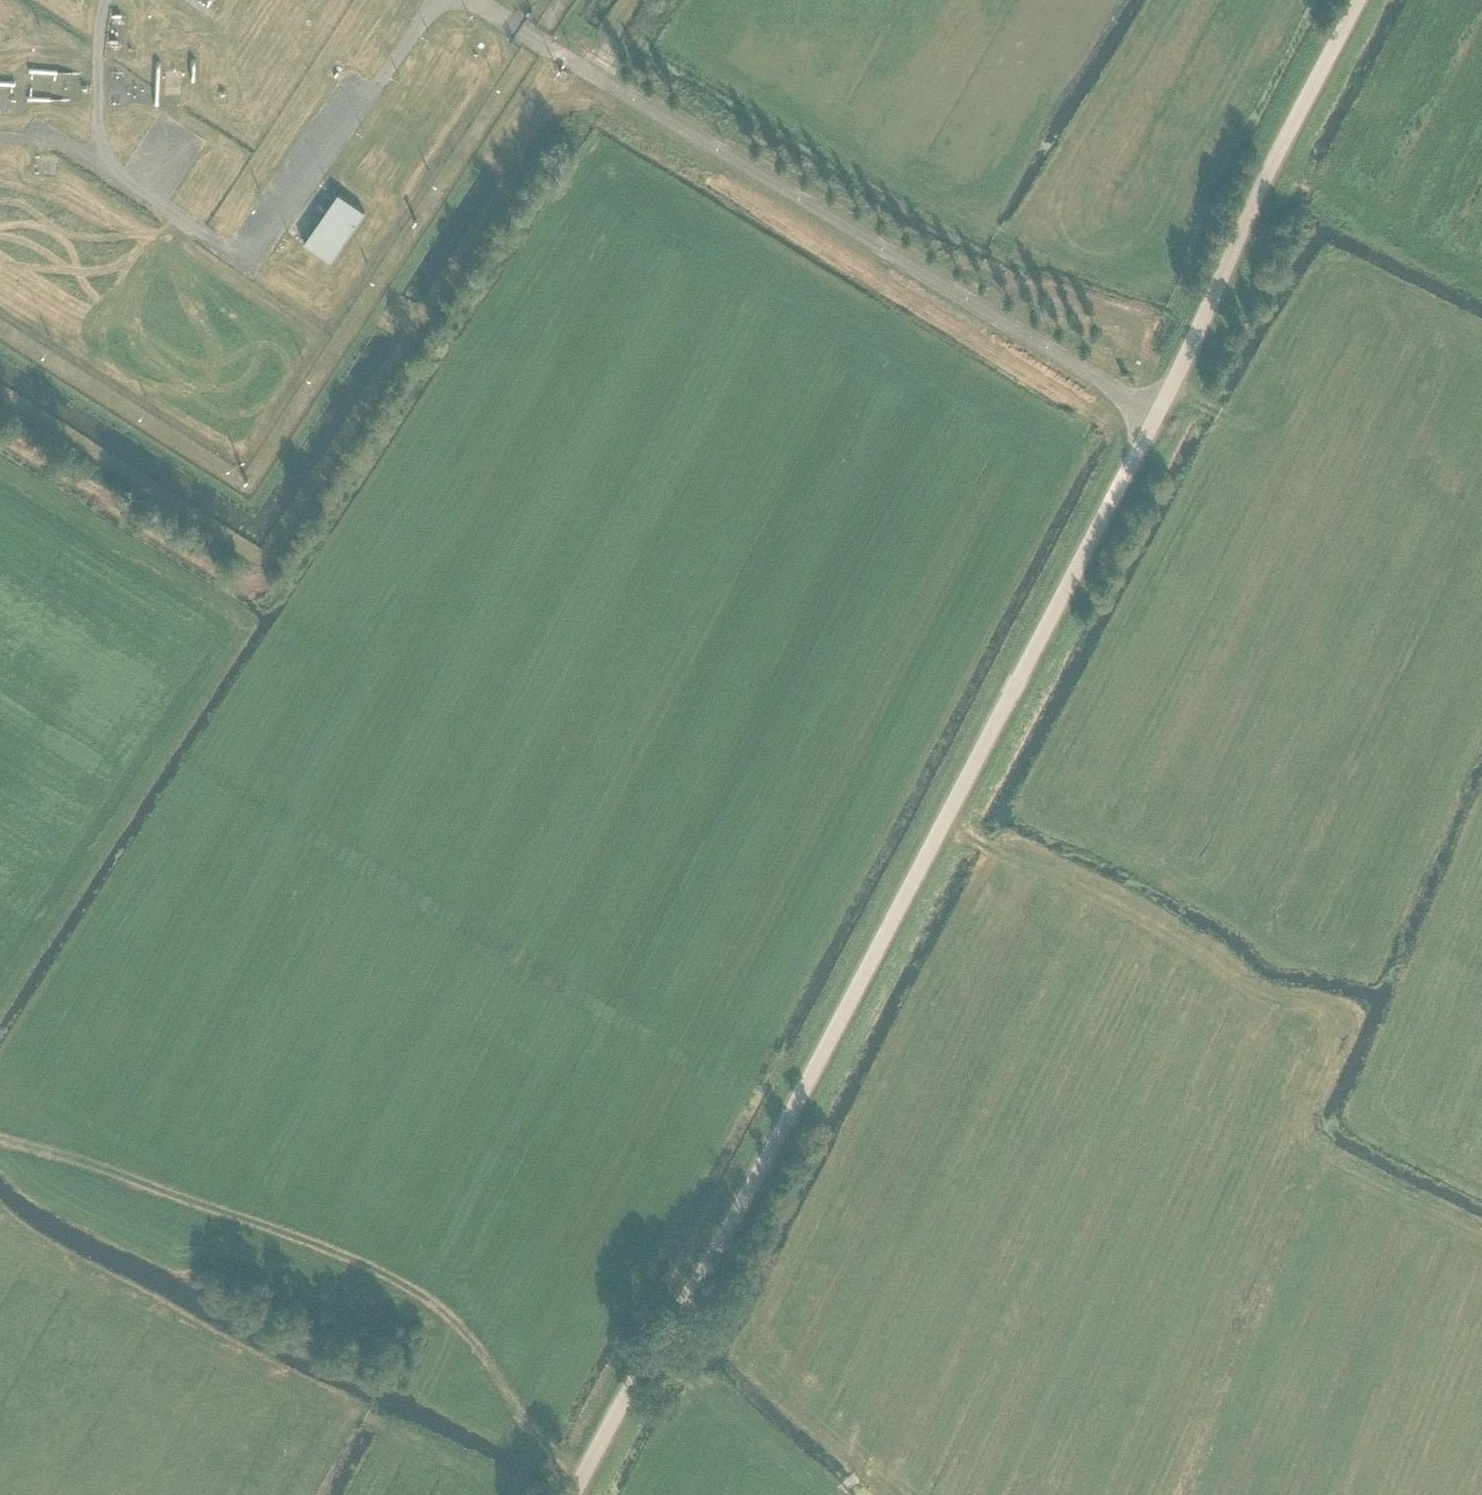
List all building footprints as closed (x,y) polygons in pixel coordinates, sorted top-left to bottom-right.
[(13,105),(20,87),(0,79),(0,101),(13,105)] [(364,213),(337,193),(302,243),(330,262),(364,213)]
